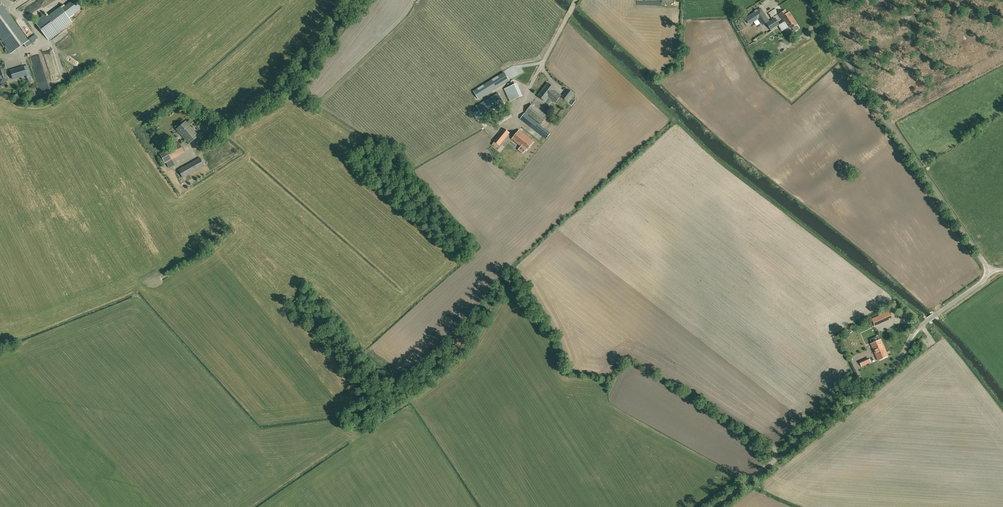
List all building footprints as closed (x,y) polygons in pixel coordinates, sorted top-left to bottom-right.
[(80,2),(67,10),(71,17),(84,9),(80,2)] [(11,53),(24,44),(27,47),(33,43),(30,39),(28,40),(2,4),(0,5),(0,38),(11,53)] [(60,6),(47,16),(58,31),(59,33),(72,22),(69,17),(62,8),(60,6)] [(769,21),(761,8),(745,18),(749,25),(758,19),(763,25),(769,21)] [(785,22),(792,17),(789,12),(787,14),(785,11),(779,14),(781,18),(782,17),(785,22)] [(45,14),(35,21),(48,38),(58,31),(47,16),(45,14)] [(792,28),(797,25),(797,24),(792,17),(785,22),(788,27),(790,26),(791,26),(792,28)] [(771,30),(779,24),(775,18),(767,23),(771,30)] [(23,66),(10,70),(13,79),(26,75),(23,66)] [(479,100),(507,82),(504,77),(475,94),(479,100)] [(510,102),(523,96),(517,83),(504,89),(510,102)] [(548,83),(544,88),(552,95),(551,97),(552,97),(551,99),(555,103),(561,96),(554,90),(555,88),(548,83)] [(552,95),(544,88),(538,96),(545,101),(548,97),(551,99),(552,97),(551,97),(552,95)] [(567,101),(573,93),(568,89),(562,97),(567,101)] [(483,117),(493,111),(495,110),(496,113),(501,110),(499,108),(505,104),(504,103),(498,93),(476,106),(483,117)] [(548,116),(532,104),(526,112),(542,124),(548,116)] [(508,110),(494,118),(498,125),(512,117),(508,110)] [(551,133),(525,113),(520,119),(546,139),(551,133)] [(189,144),(198,136),(186,121),(176,129),(189,144)] [(494,141),(499,145),(500,146),(510,133),(504,128),(494,141)] [(534,141),(525,134),(513,139),(527,151),(534,141)] [(179,143),(160,154),(165,163),(184,152),(179,143)] [(183,178),(204,165),(200,157),(178,170),(183,178)] [(886,312),(872,318),(875,326),(887,320),(892,318),(888,309),(885,311),(886,312)] [(878,360),(888,356),(881,339),(871,344),(878,360)]
